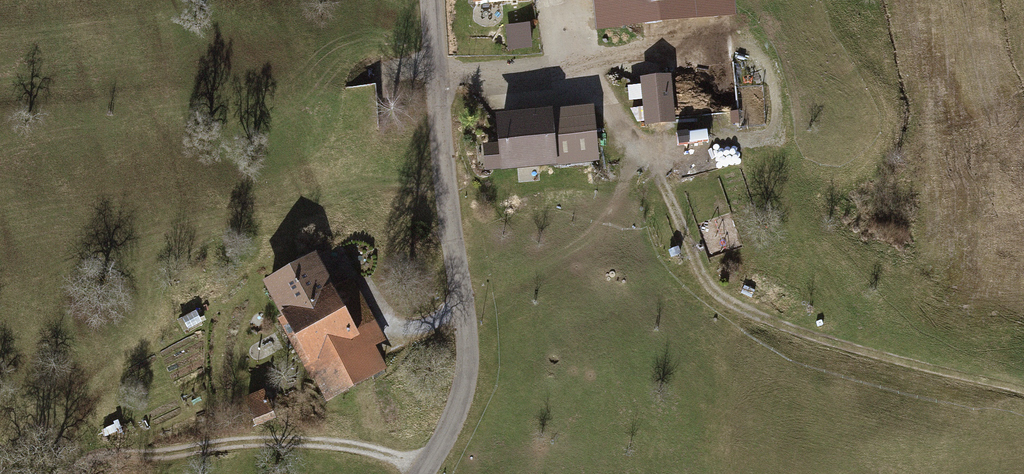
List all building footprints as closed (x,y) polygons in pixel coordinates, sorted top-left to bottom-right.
[(467,17),(531,11),(530,0),(465,0),(467,17)] [(592,43),(731,31),(729,0),(588,0),(592,43)] [(532,31),(506,34),(508,61),(535,59),(532,31)] [(645,122),(677,122),(677,74),(645,74),(645,122)] [(596,103),(498,114),(501,140),(485,142),(488,173),(603,160),(596,103)] [(259,296),(324,411),(386,376),(374,356),(389,348),(354,286),(332,298),(313,265),(259,296)] [(181,327),(187,339),(203,330),(197,318),(181,327)] [(265,401),(244,410),(255,437),(276,429),(265,401)]
